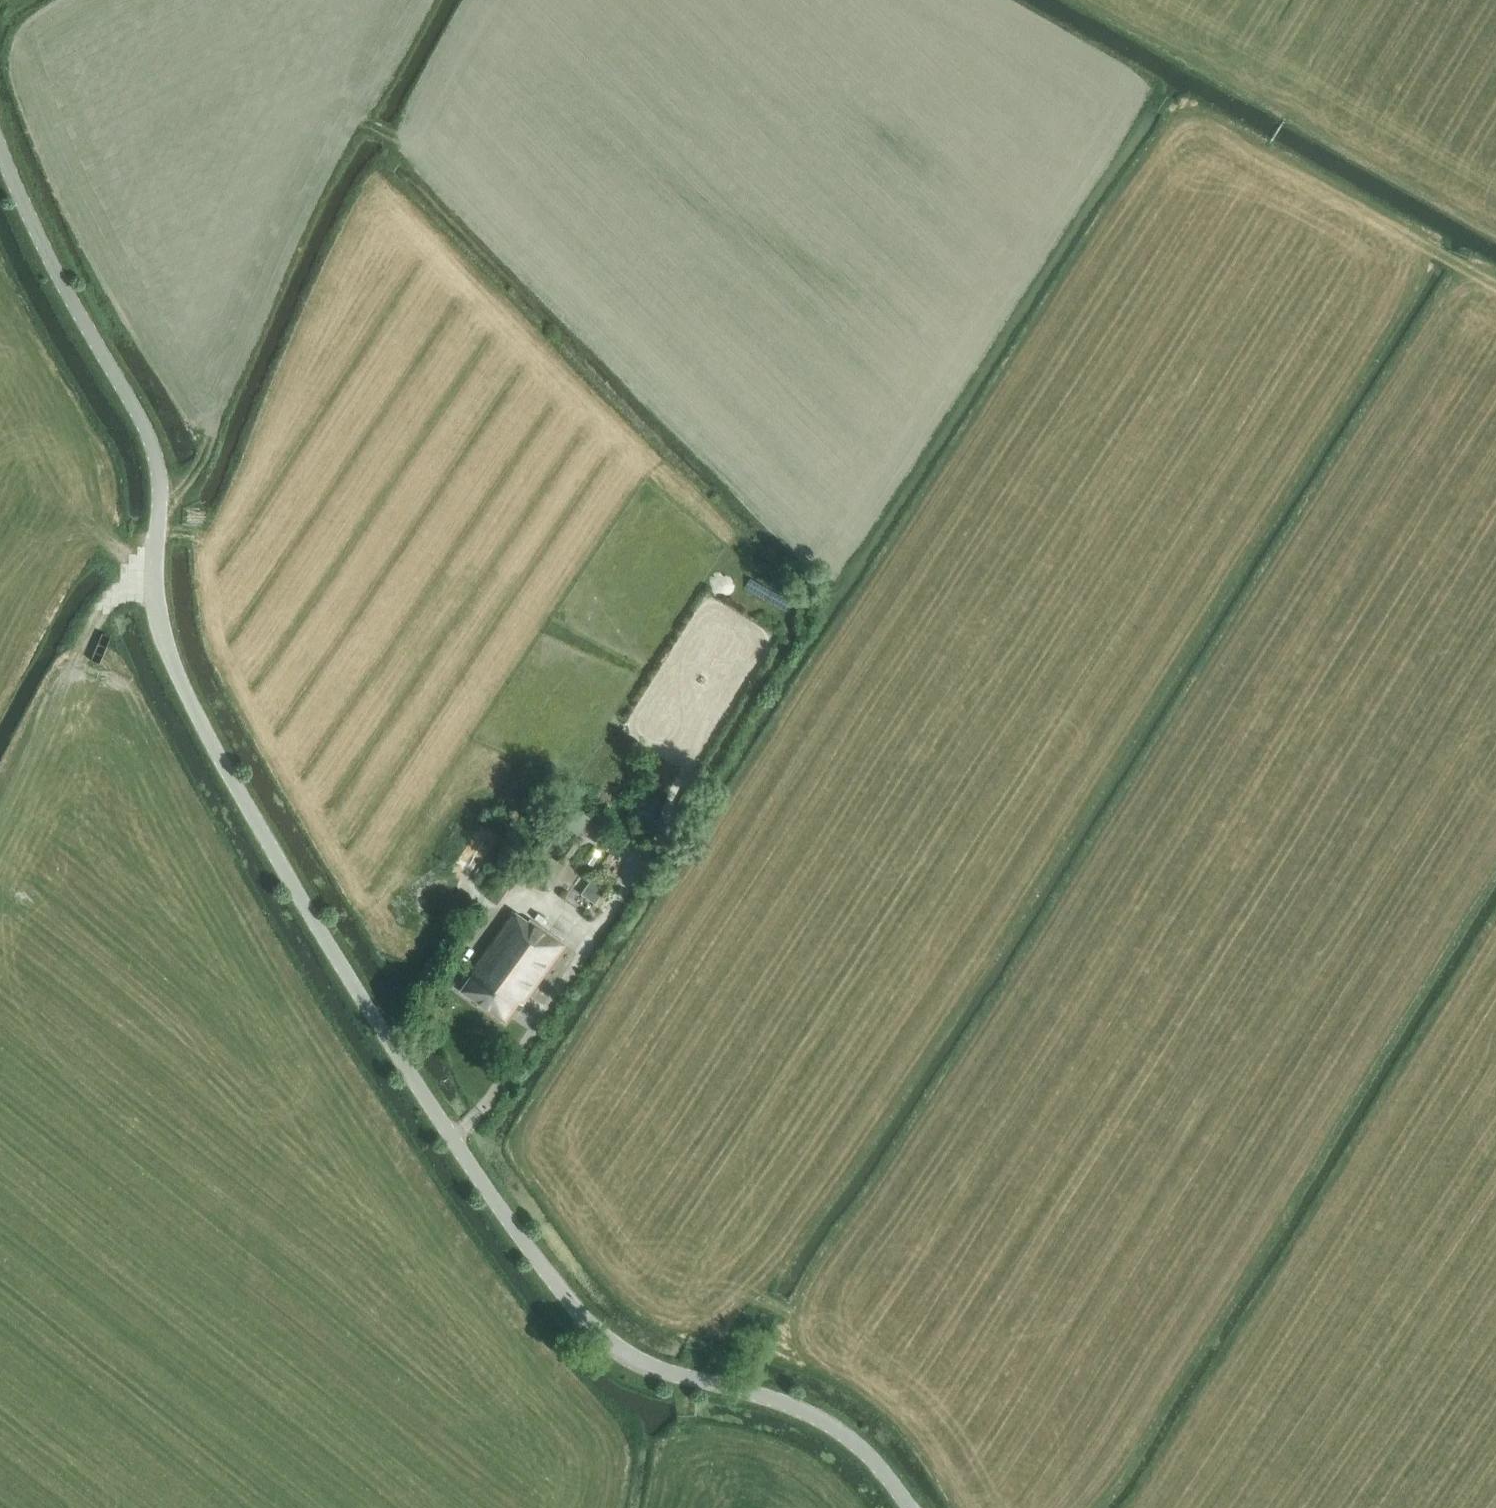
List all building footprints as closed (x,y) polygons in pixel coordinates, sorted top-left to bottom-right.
[(640,795),(633,820),(655,827),(663,801),(640,795)] [(461,860),(482,872),(501,838),(481,827),(461,860)] [(593,885),(585,898),(598,906),(607,893),(593,885)] [(522,1005),(566,945),(529,919),(528,922),(513,911),(472,968),(475,971),(461,991),(505,1022),(519,1003),(522,1005)]
